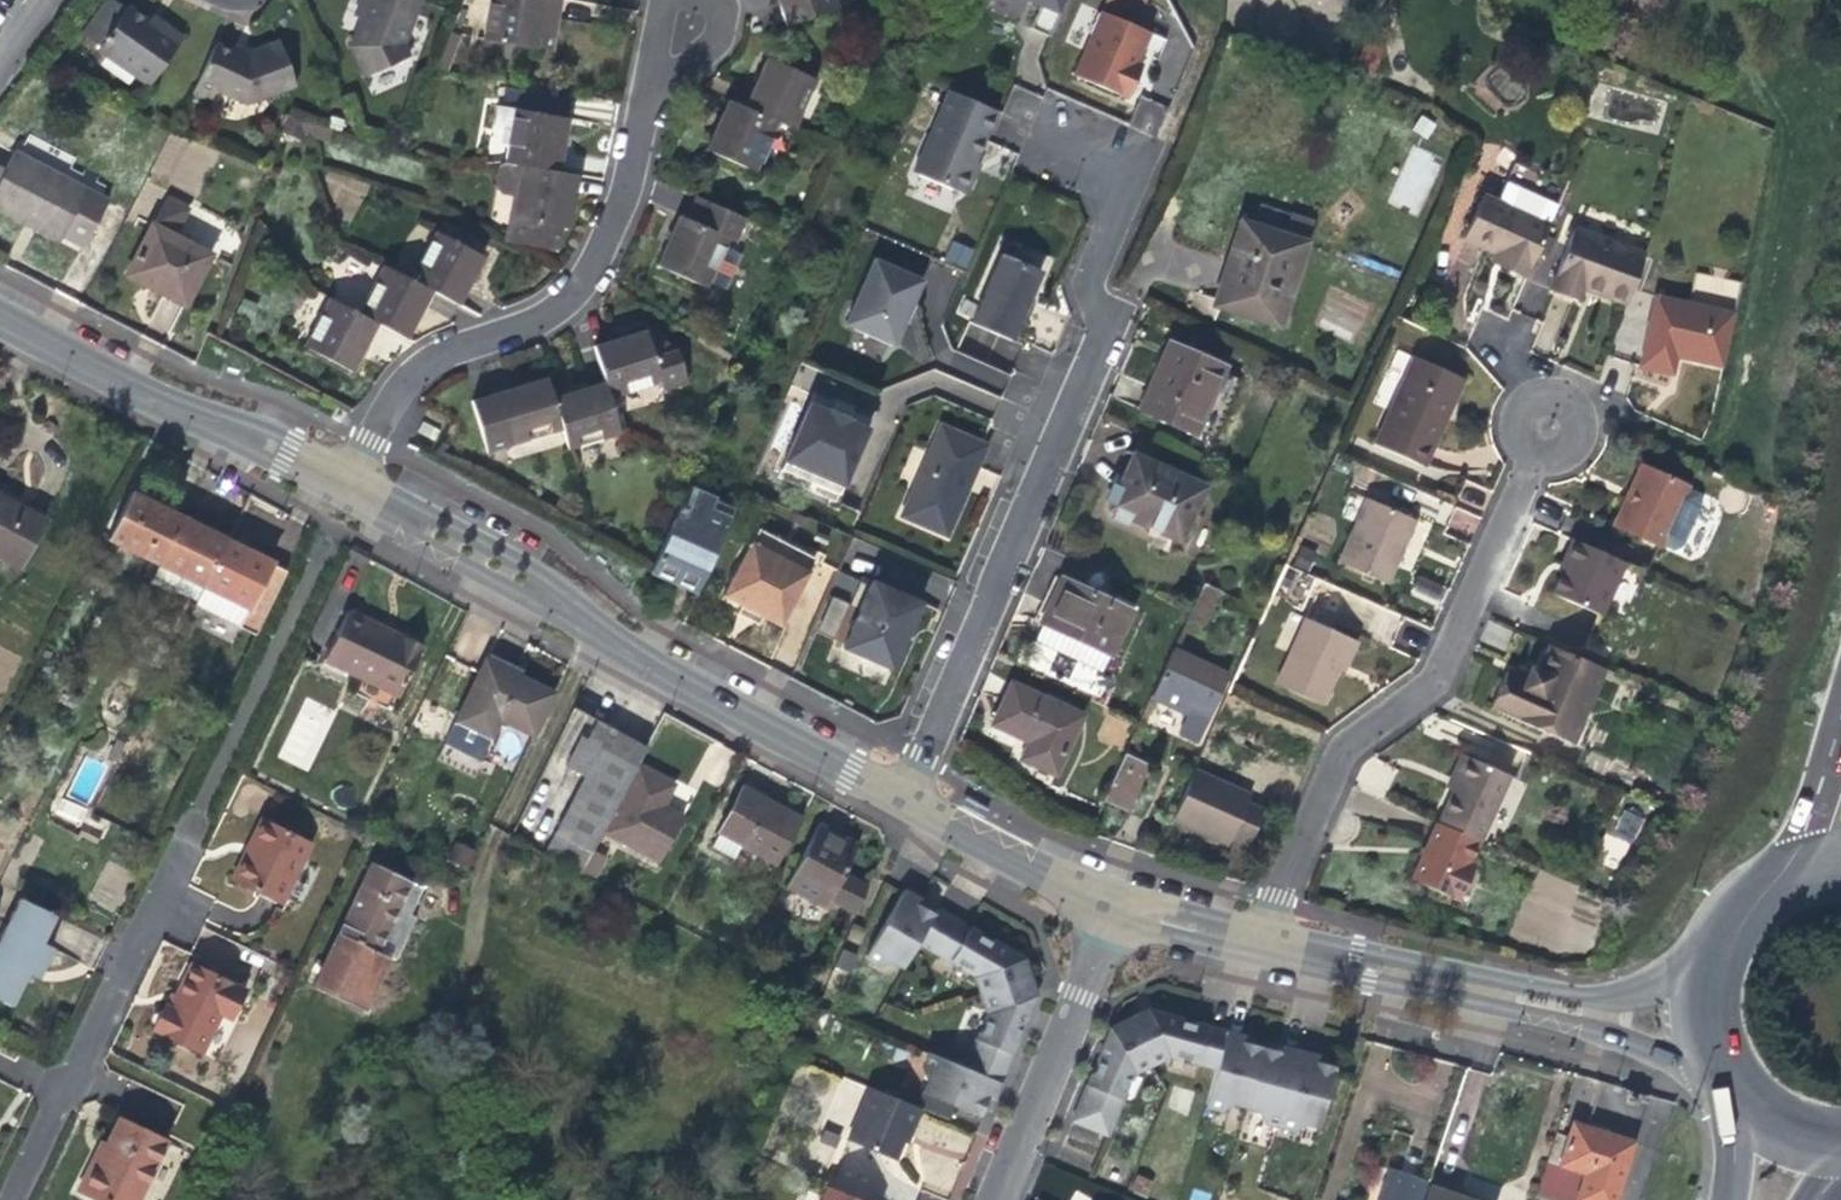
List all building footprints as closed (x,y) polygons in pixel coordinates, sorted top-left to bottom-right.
[(110,0),(104,0),(86,24),(103,35),(96,44),(94,47),(111,58),(146,81),(152,72),(177,37),(153,20),(150,24),(141,18),(123,5),(122,7),(110,0)] [(402,41),(418,0),(360,0),(355,14),(365,18),(360,32),(355,31),(349,45),(363,72),(406,53),(402,41)] [(545,0),(487,0),(480,37),(537,47),(541,27),(545,0)] [(837,6),(835,0),(778,0),(779,2),(787,24),(837,6)] [(1020,51),(1039,59),(1066,0),(987,0),(984,8),(1018,24),(1030,29),(1020,51)] [(1130,0),(1106,0),(1105,1),(1125,10),(1130,0)] [(1150,31),(1101,10),(1074,73),(1129,97),(1139,73),(1133,71),(1137,61),(1150,31)] [(80,33),(96,44),(103,35),(86,24),(80,33)] [(237,55),(213,44),(192,84),(190,89),(210,98),(214,91),(215,88),(248,102),(292,87),(278,43),(248,54),(239,50),(237,55)] [(754,80),(743,104),(778,119),(795,127),(814,78),(764,57),(754,80)] [(1143,63),(1137,61),(1133,71),(1139,73),(1143,63)] [(996,110),(948,90),(913,171),(961,192),(962,189),(969,186),(973,177),(971,169),(975,159),(980,147),(996,110)] [(1013,90),(1011,105),(1035,108),(1037,93),(1013,90)] [(755,170),(778,119),(743,104),(727,97),(713,127),(704,147),(755,170)] [(1155,136),(1166,106),(1140,97),(1129,127),(1155,136)] [(503,159),(522,163),(559,169),(563,147),(568,118),(513,107),(503,159)] [(288,108),(283,133),(325,142),(330,116),(288,108)] [(1412,144),(1386,201),(1418,215),(1443,157),(1412,144)] [(0,177),(0,199),(61,231),(81,243),(105,199),(15,150),(0,177)] [(980,161),(975,159),(971,169),(973,177),(980,161)] [(1507,254),(1503,263),(1526,273),(1564,186),(1565,181),(1522,162),(1513,169),(1499,199),(1486,193),(1465,237),(1498,250),(1507,254)] [(577,172),(559,169),(522,163),(508,239),(556,248),(561,225),(567,226),(572,202),(577,172)] [(747,217),(695,192),(684,216),(677,214),(674,221),(656,261),(707,286),(729,237),(736,241),(747,217)] [(0,199),(0,211),(23,223),(56,241),(61,231),(0,199)] [(1277,325),(1312,222),(1260,206),(1254,223),(1238,219),(1225,260),(1211,304),(1277,325)] [(151,220),(122,272),(151,287),(182,304),(210,253),(151,220)] [(434,229),(408,278),(431,290),(458,304),(473,276),(484,256),(463,244),(467,236),(447,226),(443,234),(434,229)] [(1643,254),(1574,230),(1551,292),(1578,302),(1583,290),(1597,295),(1625,305),(1643,254)] [(943,260),(966,268),(974,248),(951,239),(943,260)] [(1494,259),(1503,263),(1507,254),(1498,250),(1494,259)] [(1002,252),(972,320),(1011,337),(1021,313),(1040,269),(1002,252)] [(921,278),(873,257),(845,321),(894,342),(906,314),(921,278)] [(380,263),(355,312),(376,323),(406,338),(416,319),(431,290),(408,278),(380,263)] [(1723,362),(1735,308),(1656,291),(1640,363),(1673,370),(1676,352),(1686,354),(1723,362)] [(365,343),(376,323),(355,312),(326,297),(303,343),(352,370),(365,343)] [(591,343),(602,379),(607,395),(659,379),(661,387),(687,380),(678,349),(672,350),(671,346),(651,332),(646,333),(644,328),(619,335),(591,343)] [(1195,433),(1223,368),(1166,343),(1153,375),(1139,407),(1195,433)] [(1458,375),(1409,355),(1373,437),(1421,458),(1427,445),(1440,416),(1436,414),(1445,394),(1450,395),(1458,375)] [(804,363),(798,377),(805,380),(812,367),(804,363)] [(485,451),(559,427),(549,395),(542,374),(499,388),(468,398),(485,451)] [(574,387),(549,395),(559,427),(566,448),(619,431),(607,395),(602,379),(574,387)] [(828,408),(810,399),(784,455),(840,482),(867,426),(849,417),(850,415),(838,410),(829,406),(828,408)] [(416,430),(425,434),(428,423),(421,419),(416,430)] [(982,440),(940,422),(901,513),(947,533),(974,471),(977,463),(973,461),(982,440)] [(438,428),(428,423),(425,434),(432,438),(438,428)] [(1177,540),(1202,486),(1129,454),(1116,483),(1106,508),(1177,540)] [(784,455),(780,463),(836,490),(840,482),(784,455)] [(1680,483),(1681,481),(1638,461),(1623,494),(1613,516),(1657,536),(1657,534),(1670,539),(1676,537),(1680,533),(1694,500),(1695,494),(1693,488),(1680,483)] [(675,580),(696,590),(733,507),(687,485),(651,567),(650,569),(675,580)] [(107,539),(156,563),(179,517),(161,508),(130,493),(107,539)] [(1362,493),(1335,556),(1384,577),(1400,542),(1411,515),(1362,493)] [(17,565),(41,518),(4,498),(0,496),(0,556),(17,565)] [(156,563),(200,585),(223,539),(207,531),(179,517),(156,563)] [(814,556),(757,527),(722,594),(740,603),(761,614),(768,618),(779,623),(814,556)] [(1566,537),(1557,557),(1562,559),(1557,569),(1548,589),(1597,611),(1619,560),(1566,537)] [(251,553),(223,539),(200,585),(196,594),(192,602),(254,632),(284,570),(251,553)] [(1553,567),(1557,569),(1562,559),(1557,557),(1553,567)] [(921,599),(871,577),(842,645),(891,667),(904,638),(921,599)] [(1098,666),(1104,653),(1111,656),(1131,613),(1056,577),(1044,604),(1031,634),(1098,666)] [(1211,624),(1220,589),(1202,584),(1192,619),(1211,624)] [(761,614),(740,603),(736,611),(757,622),(761,614)] [(398,693),(419,649),(385,633),(345,613),(324,657),(398,693)] [(1318,699),(1334,664),(1348,632),(1304,614),(1275,679),(1318,699)] [(1354,635),(1348,632),(1334,664),(1340,666),(1354,635)] [(1546,642),(1534,668),(1528,682),(1520,678),(1522,674),(1504,666),(1487,703),(1567,739),(1600,665),(1546,642)] [(1172,644),(1155,681),(1192,699),(1188,708),(1206,716),(1227,670),(1172,644)] [(500,719),(532,735),(553,693),(504,668),(484,658),(444,740),(470,753),(469,756),(477,760),(484,760),(485,756),(482,755),(500,719)] [(1527,664),(1522,674),(1520,678),(1528,682),(1534,668),(1527,664)] [(1177,704),(1188,708),(1192,699),(1155,681),(1150,692),(1177,704)] [(1027,742),(1019,759),(1054,774),(1080,716),(1010,683),(999,706),(990,725),(1027,742)] [(589,853),(601,831),(636,765),(645,748),(617,734),(594,723),(584,742),(599,750),(554,834),(589,853)] [(1459,749),(1452,766),(1460,768),(1453,784),(1438,819),(1476,835),(1506,769),(1459,749)] [(1123,753),(1102,800),(1126,810),(1147,764),(1123,753)] [(1193,763),(1171,812),(1199,825),(1228,837),(1232,829),(1248,836),(1262,806),(1246,798),(1250,789),(1193,763)] [(674,785),(636,765),(601,831),(658,862),(682,817),(662,806),(666,799),(674,785)] [(1445,781),(1453,784),(1460,768),(1452,766),(1448,774),(1445,781)] [(775,865),(799,819),(765,801),(739,787),(715,833),(775,865)] [(1621,807),(1597,861),(1618,870),(1642,816),(1621,807)] [(282,905),(285,898),(305,859),(313,844),(262,817),(250,839),(253,841),(248,852),(244,850),(230,878),(282,905)] [(1474,840),(1476,835),(1438,819),(1436,823),(1474,840)] [(1411,876),(1450,895),(1466,860),(1474,840),(1436,823),(1434,822),(1422,851),(1411,876)] [(841,875),(856,844),(838,835),(818,824),(785,887),(824,907),(827,902),(854,914),(865,887),(841,875)] [(470,868),(476,851),(456,844),(450,860),(470,868)] [(1471,863),(1466,860),(1450,895),(1456,898),(1471,863)] [(366,861),(315,988),(370,1010),(421,883),(366,861)] [(916,942),(929,919),(912,909),(918,900),(900,890),(865,957),(875,963),(889,962),(901,968),(916,942)] [(17,899),(0,934),(0,1002),(7,1005),(24,973),(34,978),(40,968),(50,948),(39,942),(52,916),(39,910),(17,899)] [(916,942),(930,950),(948,918),(934,910),(929,919),(916,942)] [(978,934),(948,918),(930,950),(975,975),(988,1013),(975,1046),(965,1049),(948,1042),(941,1059),(929,1054),(925,1065),(931,1078),(926,1091),(975,1111),(978,1104),(981,1095),(990,1098),(997,1082),(1026,1010),(1029,1005),(1025,995),(1028,994),(1031,993),(1023,965),(1016,967),(1010,952),(978,934)] [(241,991),(186,965),(183,970),(165,1008),(160,1006),(153,1021),(149,1030),(198,1053),(217,1014),(228,1019),(235,1003),(241,991)] [(1110,1038),(1105,1041),(1079,1104),(1111,1116),(1129,1071),(1168,1054),(1253,1074),(1246,1100),(1258,1102),(1267,1115),(1288,1119),(1303,1114),(1316,1118),(1329,1067),(1320,1065),(1311,1062),(1312,1054),(1277,1044),(1274,1052),(1269,1051),(1249,1045),(1240,1043),(1241,1035),(1155,1014),(1151,1017),(1145,1021),(1141,1015),(1116,1028),(1119,1034),(1110,1038)] [(829,1115),(848,1122),(863,1085),(844,1077),(829,1115)] [(887,1174),(901,1139),(906,1126),(910,1128),(919,1108),(867,1086),(839,1155),(887,1174)] [(1111,1116),(1079,1104),(1073,1120),(1104,1132),(1111,1116)] [(946,1193),(973,1137),(922,1113),(896,1170),(946,1193)] [(78,1190),(98,1199),(136,1199),(164,1142),(118,1121),(101,1155),(97,1164),(92,1161),(78,1190)] [(1633,1144),(1601,1133),(1572,1123),(1558,1164),(1584,1174),(1576,1199),(1579,1199),(1614,1199),(1633,1144)] [(906,1126),(901,1139),(905,1141),(910,1128),(906,1126)] [(1425,1181),(1400,1172),(1388,1168),(1377,1199),(1419,1199),(1425,1181)] [(827,1185),(820,1199),(864,1199),(827,1185)] [(1426,1199),(1467,1199),(1456,1196),(1430,1188),(1426,1199)]
